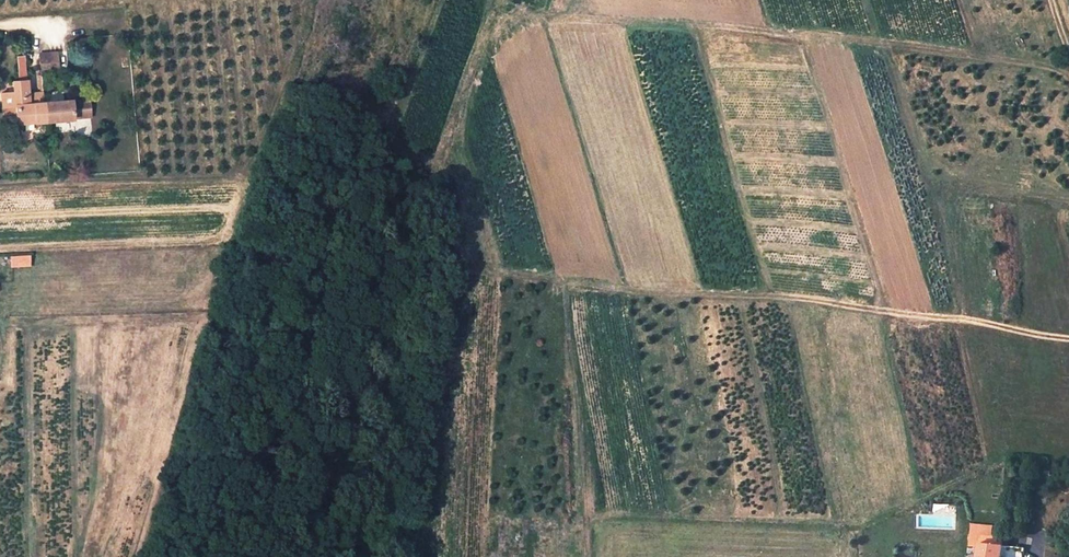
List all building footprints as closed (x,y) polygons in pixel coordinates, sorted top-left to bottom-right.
[(38,55),(39,78),(60,76),(59,62),(59,54),(38,55)] [(18,56),(19,80),(24,80),(26,79),(25,56),(18,56)] [(24,93),(24,80),(19,80),(8,80),(9,90),(0,90),(0,98),(0,105),(8,105),(9,113),(15,113),(16,124),(43,123),(41,103),(25,104),(24,93)] [(40,91),(24,93),(25,104),(41,103),(40,91)] [(41,103),(43,123),(90,119),(89,100),(41,103)] [(32,267),(31,255),(10,256),(11,268),(32,267)] [(1002,546),(1002,538),(970,533),(969,536),(970,536),(969,545),(977,546),(976,556),(1000,556),(1002,546)] [(1023,556),(1035,556),(1035,550),(1023,549),(1023,556)]
